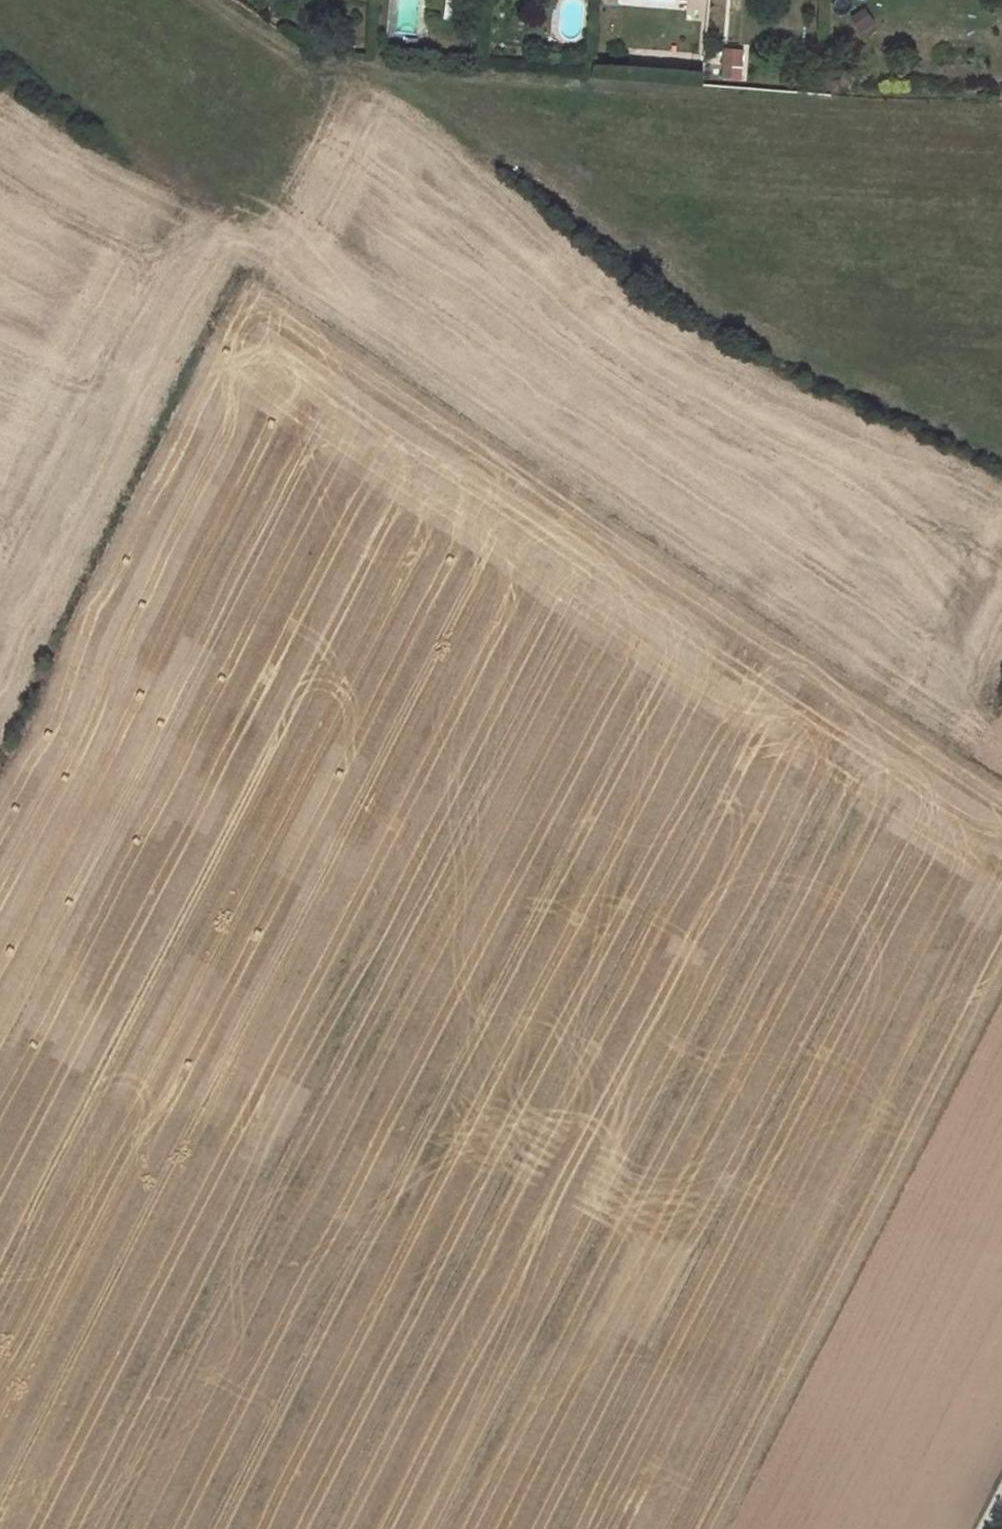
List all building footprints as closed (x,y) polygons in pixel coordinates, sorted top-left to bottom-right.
[(874,21),(865,8),(850,18),(859,31),(874,21)] [(741,66),(742,50),(724,49),(723,64),(741,66)]
